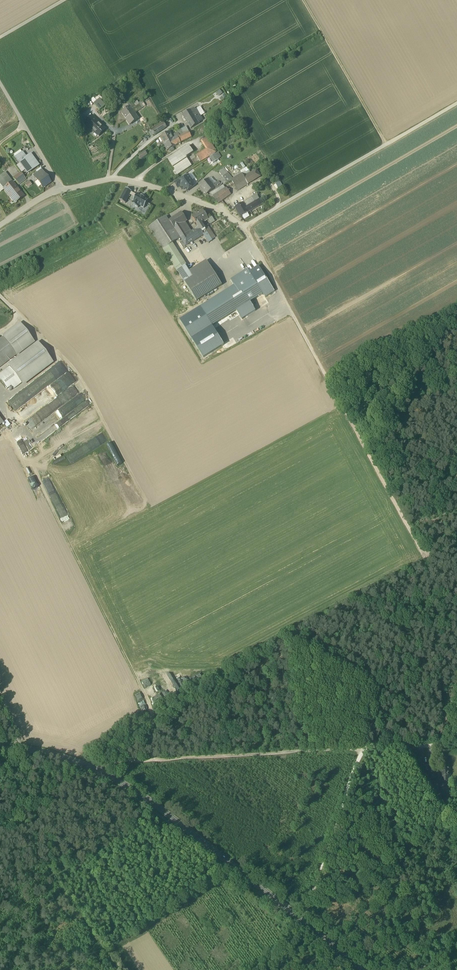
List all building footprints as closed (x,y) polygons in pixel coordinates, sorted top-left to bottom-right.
[(94,104),(99,111),(105,106),(99,99),(94,104)] [(121,112),(126,119),(130,116),(129,114),(129,113),(128,112),(132,109),(131,107),(130,106),(126,109),(124,110),(121,112)] [(133,110),(132,109),(128,112),(129,113),(129,114),(130,116),(126,119),(130,125),(139,119),(134,112),(133,110)] [(191,111),(195,117),(199,115),(200,114),(198,110),(194,112),(192,109),(190,110),(191,111)] [(187,122),(195,117),(191,111),(183,116),(187,122)] [(85,124),(92,130),(95,128),(96,129),(100,124),(92,116),(85,124)] [(199,124),(199,123),(195,117),(187,122),(191,129),(199,124)] [(152,131),(155,135),(164,129),(164,128),(166,127),(164,123),(156,128),(152,131)] [(92,130),(98,136),(105,129),(100,124),(96,129),(95,128),(92,130)] [(164,145),(174,140),(172,136),(170,132),(160,137),(164,145)] [(178,138),(180,143),(192,138),(189,133),(187,134),(184,135),(180,137),(178,138)] [(180,143),(178,138),(174,140),(164,145),(167,151),(181,144),(180,143)] [(200,162),(217,152),(207,138),(202,141),(208,150),(197,157),(200,162)] [(173,172),(175,175),(177,174),(177,175),(192,166),(186,158),(193,153),(189,147),(168,161),(175,171),(173,172)] [(15,158),(19,163),(26,158),(22,153),(21,153),(15,158)] [(210,157),(213,163),(219,160),(215,154),(210,157)] [(25,171),(27,174),(38,166),(30,155),(26,158),(19,163),(20,163),(25,171)] [(21,173),(25,171),(20,163),(16,166),(21,173)] [(37,173),(40,177),(44,174),(41,170),(40,168),(36,171),(37,173)] [(219,173),(220,174),(223,171),(231,180),(232,180),(233,179),(224,168),(219,173)] [(248,170),(242,174),(233,179),(232,180),(236,187),(246,181),(248,185),(255,181),(261,177),(257,170),(250,174),(248,170)] [(220,174),(227,183),(231,180),(223,171),(220,174)] [(4,189),(13,183),(5,173),(0,177),(0,183),(1,185),(4,189)] [(13,178),(19,185),(23,181),(22,179),(24,178),(23,176),(20,173),(13,178)] [(34,176),(43,188),(50,183),(44,174),(40,177),(37,173),(34,176)] [(185,189),(187,192),(190,189),(189,188),(193,185),(191,182),(192,181),(188,176),(182,180),(180,182),(182,184),(181,186),(184,190),(185,189)] [(174,183),(178,188),(181,186),(182,184),(180,182),(182,180),(180,178),(174,183)] [(200,187),(206,194),(215,188),(216,188),(214,185),(209,180),(208,179),(200,187)] [(246,181),(236,187),(238,191),(248,185),(246,181)] [(4,189),(14,202),(23,196),(13,183),(4,189)] [(212,201),(218,204),(231,194),(227,188),(226,189),(223,185),(211,193),(211,194),(208,196),(212,201)] [(126,188),(119,200),(125,203),(130,195),(131,192),(132,191),(126,188)] [(141,196),(137,194),(136,195),(135,198),(131,204),(138,208),(139,206),(144,208),(148,200),(144,198),(145,198),(141,196)] [(252,199),(243,204),(235,208),(241,217),(242,216),(248,213),(248,212),(262,204),(257,195),(252,198),(252,199)] [(199,227),(199,228),(203,225),(201,223),(208,219),(203,211),(199,213),(199,214),(196,216),(195,215),(192,217),(197,226),(198,226),(199,227)] [(169,221),(174,229),(185,222),(187,221),(182,212),(169,221)] [(149,227),(163,250),(173,243),(181,238),(174,229),(169,221),(166,216),(149,227)] [(187,226),(185,222),(174,229),(181,238),(181,239),(191,232),(187,226)] [(204,227),(203,225),(199,228),(198,227),(195,230),(191,232),(181,239),(186,246),(192,241),(193,242),(203,235),(205,238),(209,236),(205,229),(204,227)] [(209,236),(212,239),(215,237),(207,225),(204,227),(205,229),(209,236)] [(228,237),(230,241),(232,245),(241,239),(236,232),(228,237)] [(230,241),(228,237),(218,243),(220,248),(230,241)] [(177,271),(186,266),(173,243),(163,250),(177,271)] [(206,261),(189,271),(193,277),(185,283),(196,301),(222,285),(206,261)] [(177,271),(185,283),(193,277),(189,271),(186,266),(177,271)] [(250,273),(263,294),(266,298),(275,292),(259,267),(250,273)] [(200,307),(212,326),(238,310),(252,301),(263,294),(250,273),(247,269),(230,280),(234,286),(200,307)] [(252,301),(238,310),(243,318),(257,309),(252,301)] [(212,326),(200,307),(179,320),(203,358),(224,345),(212,326)] [(20,324),(2,337),(16,355),(34,342),(20,324)] [(16,355),(2,337),(0,339),(0,368),(16,355)] [(37,342),(7,365),(9,367),(39,345),(37,342)] [(9,367),(21,383),(51,360),(39,345),(9,367)] [(9,367),(0,374),(0,380),(7,389),(11,386),(13,390),(21,383),(9,367)] [(26,404),(34,415),(39,411),(38,409),(41,406),(45,403),(44,401),(42,403),(40,399),(35,402),(33,399),(26,404)] [(122,640),(131,663),(137,661),(128,638),(122,640)] [(186,665),(163,676),(164,678),(159,681),(163,688),(191,675),(186,665)] [(144,670),(137,673),(140,679),(147,676),(144,670)] [(442,771),(442,781),(450,781),(449,776),(450,776),(450,770),(449,770),(449,763),(441,763),(441,768),(440,768),(440,771),(442,771)]
